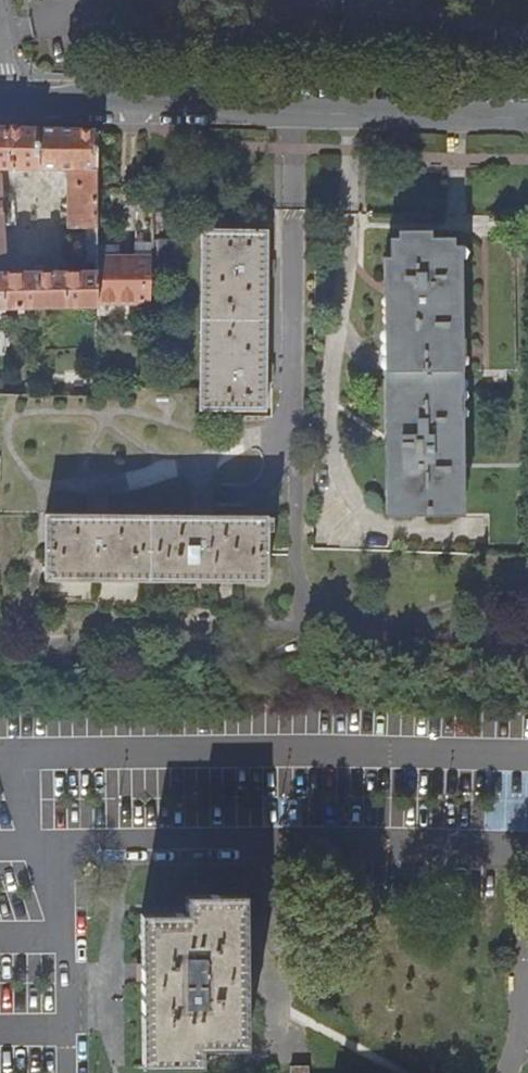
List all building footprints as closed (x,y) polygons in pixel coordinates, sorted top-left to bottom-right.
[(99,307),(99,299),(99,270),(8,273),(2,168),(70,166),(70,226),(99,226),(99,184),(99,130),(0,127),(0,309),(99,307)] [(20,224),(19,200),(11,200),(12,224),(20,224)] [(268,411),(269,231),(204,231),(202,410),(268,411)] [(153,260),(153,265),(178,266),(179,239),(154,238),(153,260)] [(516,545),(514,238),(394,238),(396,516),(491,515),(492,545),(516,545)] [(153,260),(99,260),(99,270),(99,299),(152,299),(153,265),(153,260)] [(152,313),(152,299),(99,299),(99,307),(99,313),(152,313)] [(271,520),(48,517),(47,582),(269,586),(270,535),(276,535),(276,522),(271,522),(271,520)] [(239,1069),(239,1049),(236,915),(177,916),(177,933),(131,934),(132,1072),(193,1072),(193,1070),(239,1069)]
